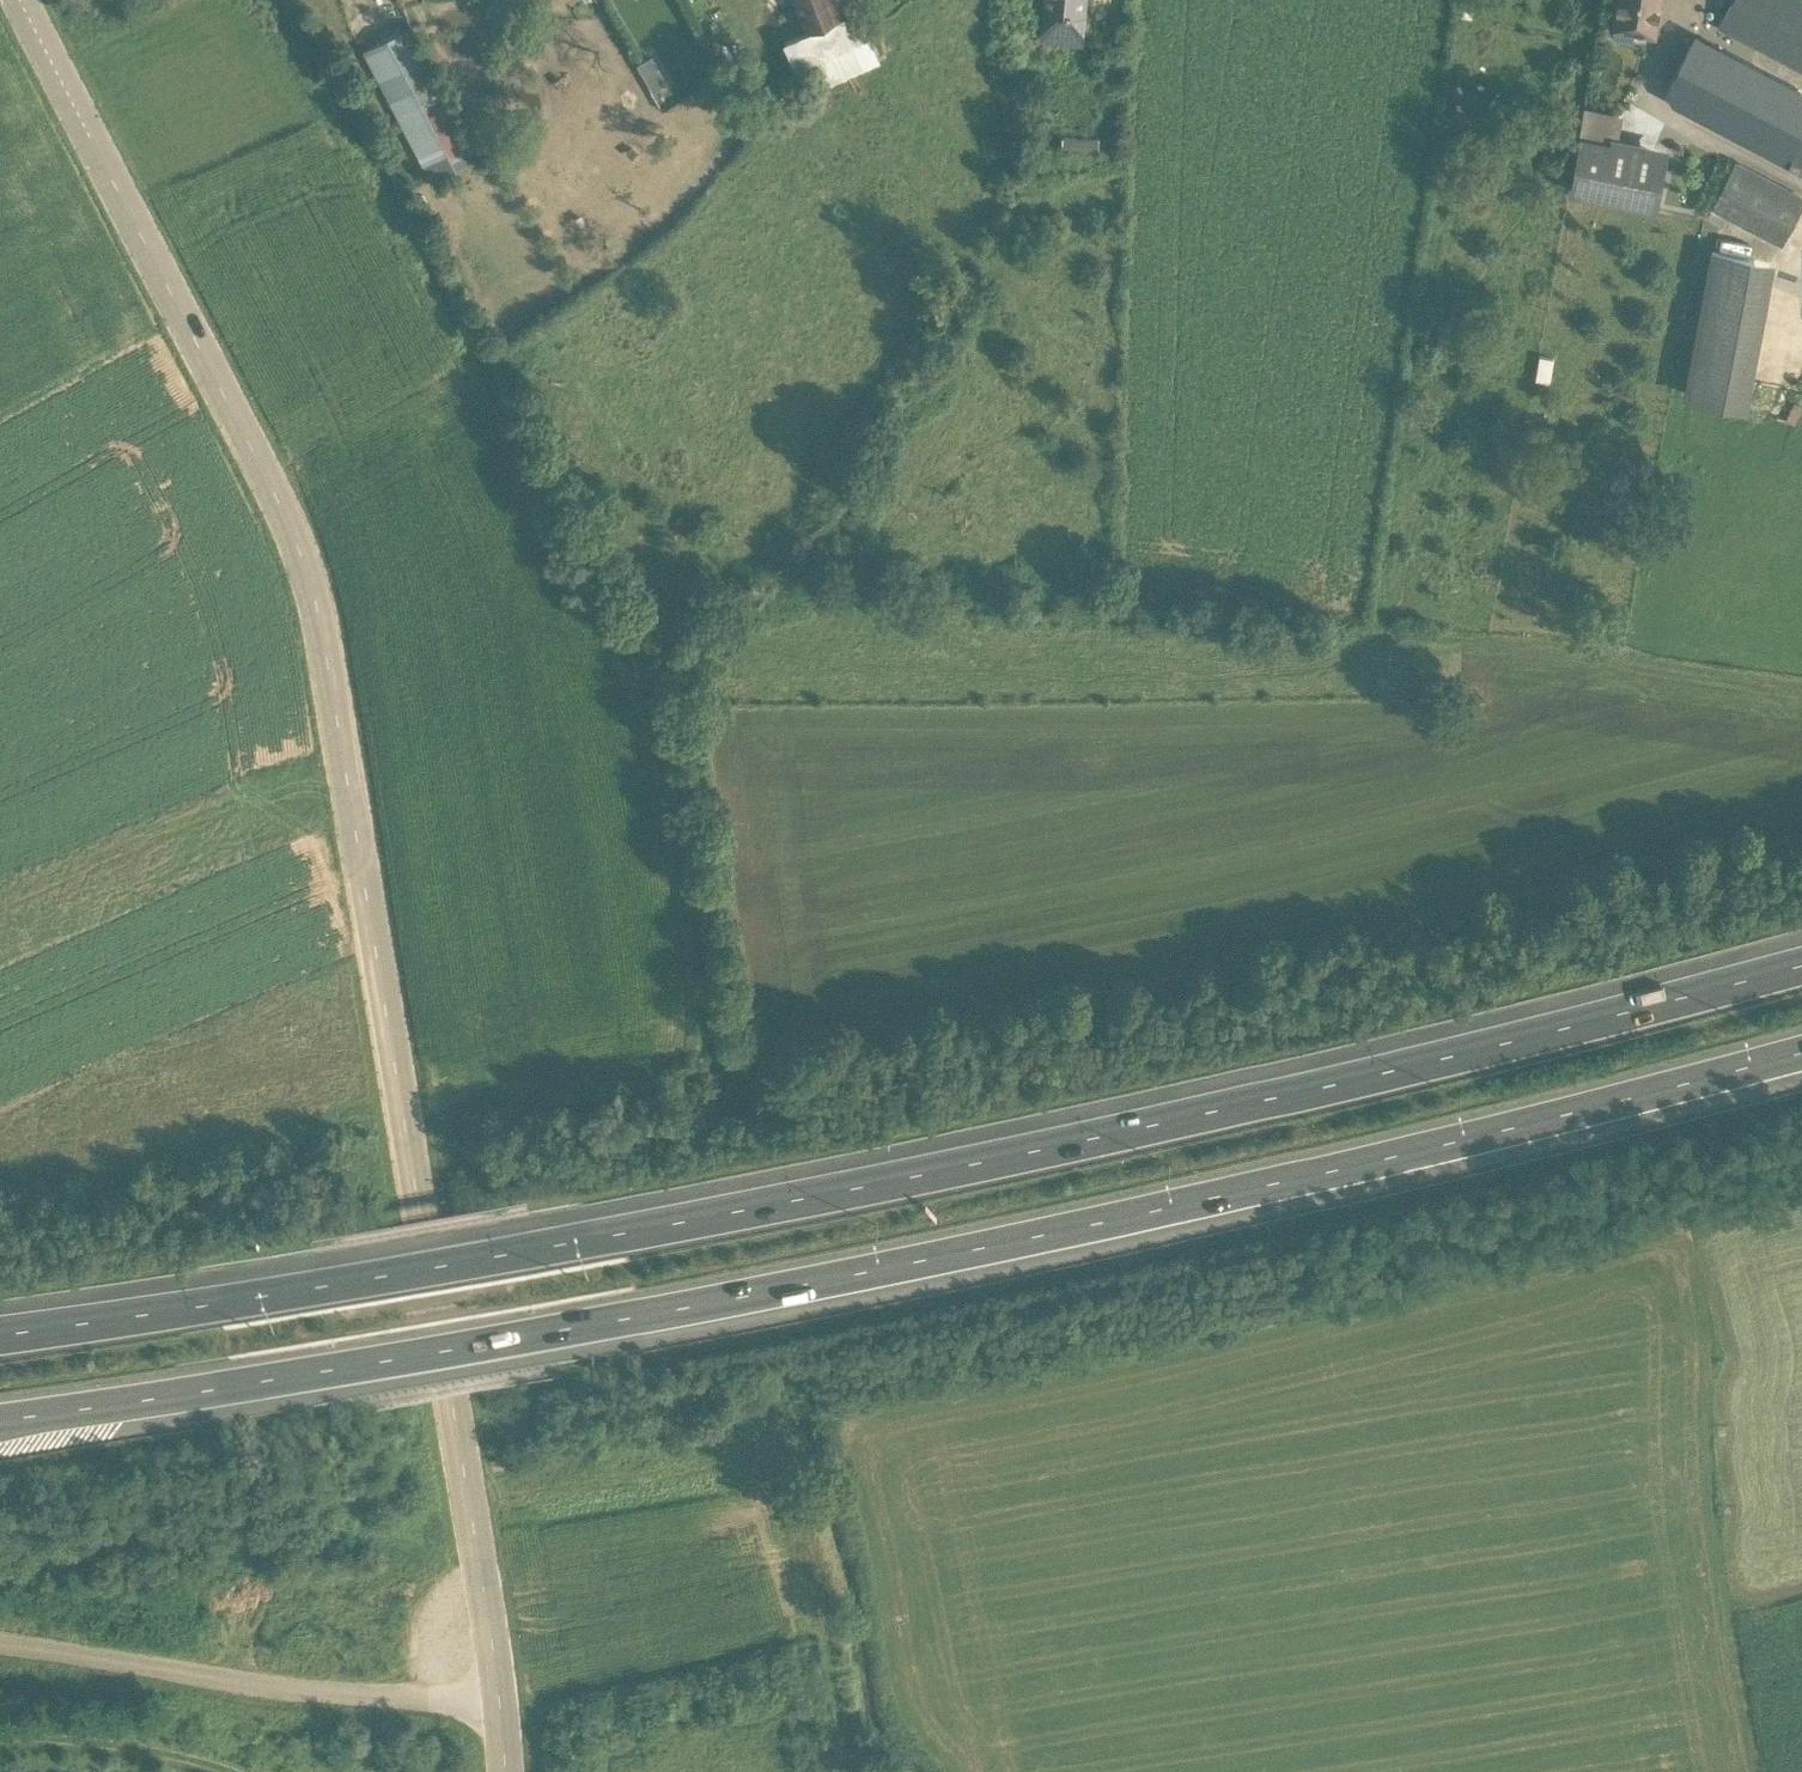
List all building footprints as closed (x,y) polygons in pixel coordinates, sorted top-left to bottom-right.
[(492,17),(518,18),(519,0),(492,0),(492,17)] [(805,23),(783,32),(793,58),(867,26),(857,0),(843,6),(840,0),(797,0),(805,23)] [(1644,34),(1646,26),(1655,27),(1660,0),(1612,0),(1608,19),(1612,20),(1611,29),(1644,34)] [(1801,61),(1801,0),(1725,0),(1716,17),(1801,61)] [(482,148),(412,16),(362,42),(431,175),(482,148)] [(1693,24),(1692,24),(1663,80),(1673,95),(1785,153),(1801,122),(1801,81),(1693,24)] [(858,60),(880,51),(870,26),(793,58),(803,83),(832,72),(839,89),(861,80),(860,75),(863,74),(858,60)] [(662,57),(673,53),(669,42),(643,52),(656,88),(671,83),(662,57)] [(1780,236),(1801,195),(1801,185),(1676,119),(1675,120),(1667,138),(1618,128),(1623,106),(1621,104),(1583,97),(1582,98),(1576,130),(1578,131),(1568,183),(1569,184),(1660,203),(1666,187),(1655,181),(1657,172),(1780,236)] [(1801,161),(1801,122),(1785,153),(1801,161)] [(1101,142),(1101,127),(1066,126),(1065,141),(1101,142)] [(1773,250),(1709,238),(1681,388),(1746,400),(1773,250)]
